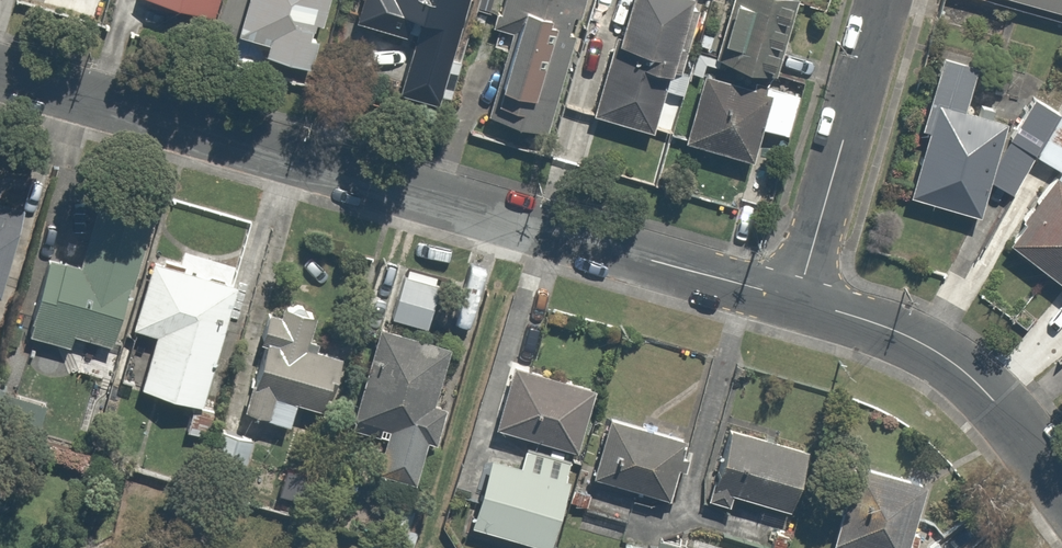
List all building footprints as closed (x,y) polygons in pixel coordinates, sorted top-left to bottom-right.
[(206,10),(209,0),(173,0),(206,10)] [(328,0),(240,0),(230,33),(258,41),(255,52),(295,64),(302,41),(315,45),(328,0)] [(388,16),(414,23),(394,92),(428,102),(458,0),(392,0),(388,16)] [(491,24),(501,26),(479,115),(542,130),(573,0),(497,0),(491,24)] [(678,3),(679,0),(612,0),(585,113),(648,128),(658,86),(677,91),(681,73),(674,71),(690,6),(678,3)] [(709,55),(765,72),(786,0),(726,0),(709,55)] [(1061,9),(1061,0),(1032,0),(1061,9)] [(1010,125),(968,114),(981,70),(945,60),(924,132),(931,136),(913,200),(982,220),(993,185),(1014,196),(1037,158),(1060,115),(1034,99),(1002,156),(1010,125)] [(743,161),(755,123),(785,132),(799,87),(766,76),(760,92),(699,72),(677,139),(743,161)] [(1060,115),(1037,158),(1061,174),(1061,116),(1060,115)] [(1051,175),(1004,237),(1061,281),(1061,183),(1051,175)] [(40,255),(19,334),(63,346),(66,333),(108,345),(145,210),(94,196),(75,265),(40,255)] [(0,208),(0,251),(11,211),(0,208)] [(199,275),(203,262),(184,257),(180,269),(143,258),(123,326),(149,334),(134,385),(195,404),(231,285),(199,275)] [(304,341),(313,313),(264,299),(233,406),(282,420),(287,400),(316,409),(334,350),(304,341)] [(369,470),(408,480),(421,432),(434,435),(442,403),(428,399),(443,344),(381,327),(370,324),(345,421),(380,431),(369,470)] [(593,391),(510,365),(490,425),(573,452),(593,391)] [(679,433),(603,413),(586,475),(663,495),(679,433)] [(727,488),(788,503),(802,444),(723,424),(706,496),(725,500),(727,488)] [(520,443),(514,462),(487,455),(466,523),(546,546),(566,478),(572,458),(520,443)] [(849,462),(825,539),(855,547),(899,547),(919,483),(849,462)] [(622,536),(618,547),(645,547),(646,544),(622,536)] [(653,538),(650,547),(684,547),(653,538)]
